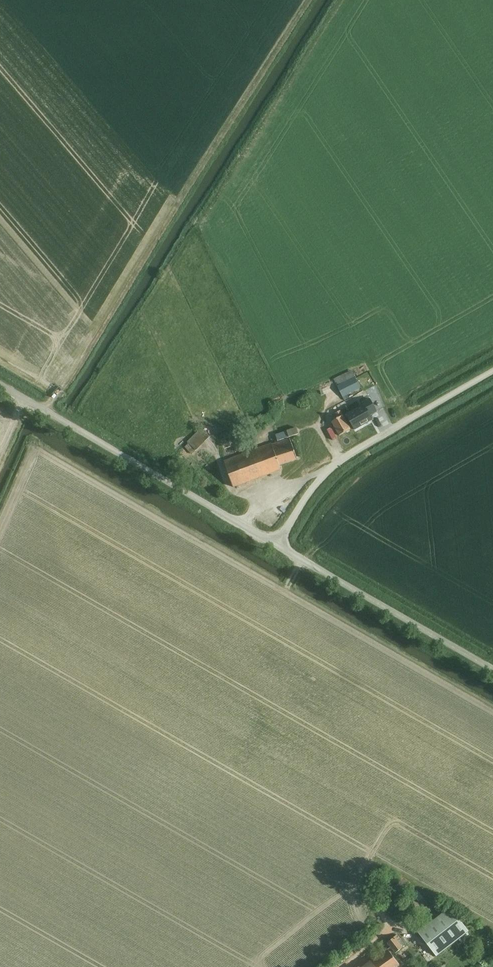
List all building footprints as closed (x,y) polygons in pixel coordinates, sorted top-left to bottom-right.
[(342,397),(360,388),(355,377),(337,386),(342,397)] [(363,403),(364,406),(346,416),(354,430),(373,419),(370,415),(377,411),(370,399),(363,403)] [(350,430),(340,411),(335,414),(338,419),(331,422),(339,436),(350,430)] [(278,442),(298,434),(296,428),(275,435),(278,442)] [(187,442),(196,451),(209,437),(201,429),(187,442)] [(290,440),(272,446),(271,444),(224,462),(234,487),(281,470),(279,466),(297,459),(290,440)] [(436,956),(468,932),(450,908),(418,933),(436,956)] [(400,966),(388,950),(391,947),(395,953),(405,945),(397,935),(387,942),(385,941),(380,945),(385,951),(365,966),(398,966),(400,966)]
